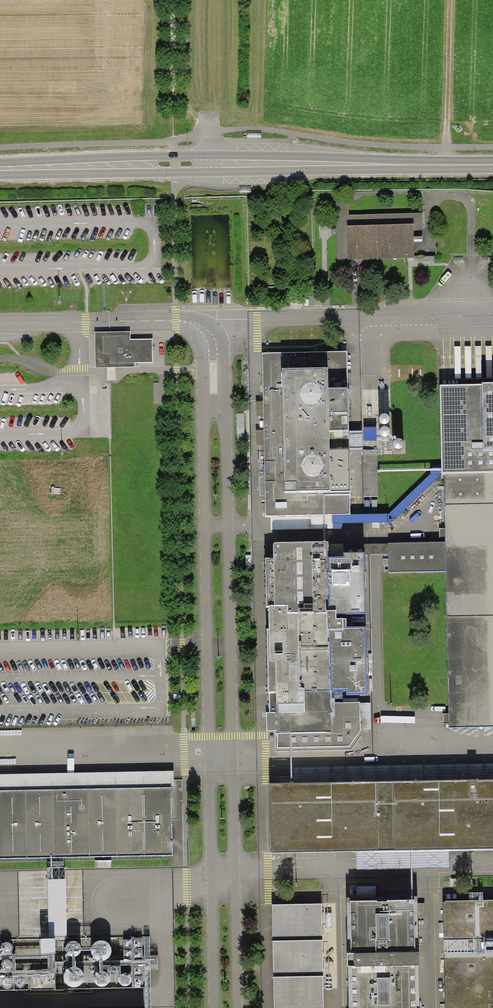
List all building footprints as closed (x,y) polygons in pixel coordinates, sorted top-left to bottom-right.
[(334,203),(336,260),(411,257),(411,248),(421,247),(420,213),(346,216),(346,202),(334,203)] [(105,332),(95,333),(96,368),(110,367),(134,367),(134,363),(152,362),(152,340),(131,341),(131,332),(105,332)] [(345,353),(261,355),(264,517),(331,516),(348,515),(345,353)] [(439,385),(440,465),(441,476),(442,536),(386,537),(387,565),(443,564),(443,575),(446,706),(446,727),(492,727),(492,384),(439,385)] [(348,515),(331,516),(331,527),(390,525),(441,476),(440,465),(384,516),(376,516),(348,515)] [(324,542),(272,542),(272,559),(264,559),(265,692),(273,692),(274,749),(348,749),(360,732),(357,702),(328,702),(328,690),(365,690),(364,626),(347,626),(347,614),(363,614),(363,557),(324,557),(324,542)] [(0,770),(0,860),(44,859),(62,860),(170,858),(168,768),(0,770)] [(269,785),(270,854),(492,849),(492,779),(269,785)] [(0,937),(0,990),(148,987),(146,935),(63,937),(62,860),(44,859),(45,920),(34,920),(34,936),(0,937)] [(441,900),(443,1007),(492,1007),(492,899),(441,900)] [(344,901),(346,1007),(413,1007),(411,900),(344,901)] [(268,902),(270,1007),(321,1007),(319,901),(268,902)]
